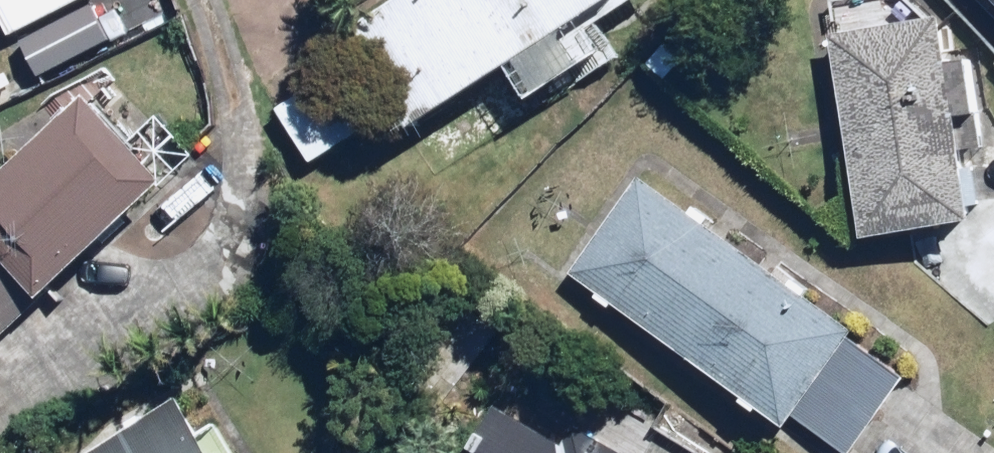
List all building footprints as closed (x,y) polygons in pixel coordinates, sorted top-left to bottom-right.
[(13,32),(75,0),(0,0),(0,6),(13,32)] [(317,43),(381,141),(498,64),(528,109),(616,52),(596,21),(627,0),(383,0),(317,43)] [(975,23),(992,6),(993,8),(993,0),(954,0),(975,23)] [(109,41),(87,1),(10,44),(32,84),(109,41)] [(944,22),(830,34),(852,237),(969,225),(957,118),(973,116),(966,57),(947,59),(944,22)] [(360,132),(322,79),(273,114),(311,167),(360,132)] [(160,185),(85,104),(0,182),(0,333),(160,185)] [(572,271),(786,427),(794,416),(845,452),(847,452),(904,375),(638,181),(572,271)] [(494,381),(453,452),(618,452),(494,381)] [(97,452),(231,452),(213,424),(201,432),(183,401),(97,452)]
